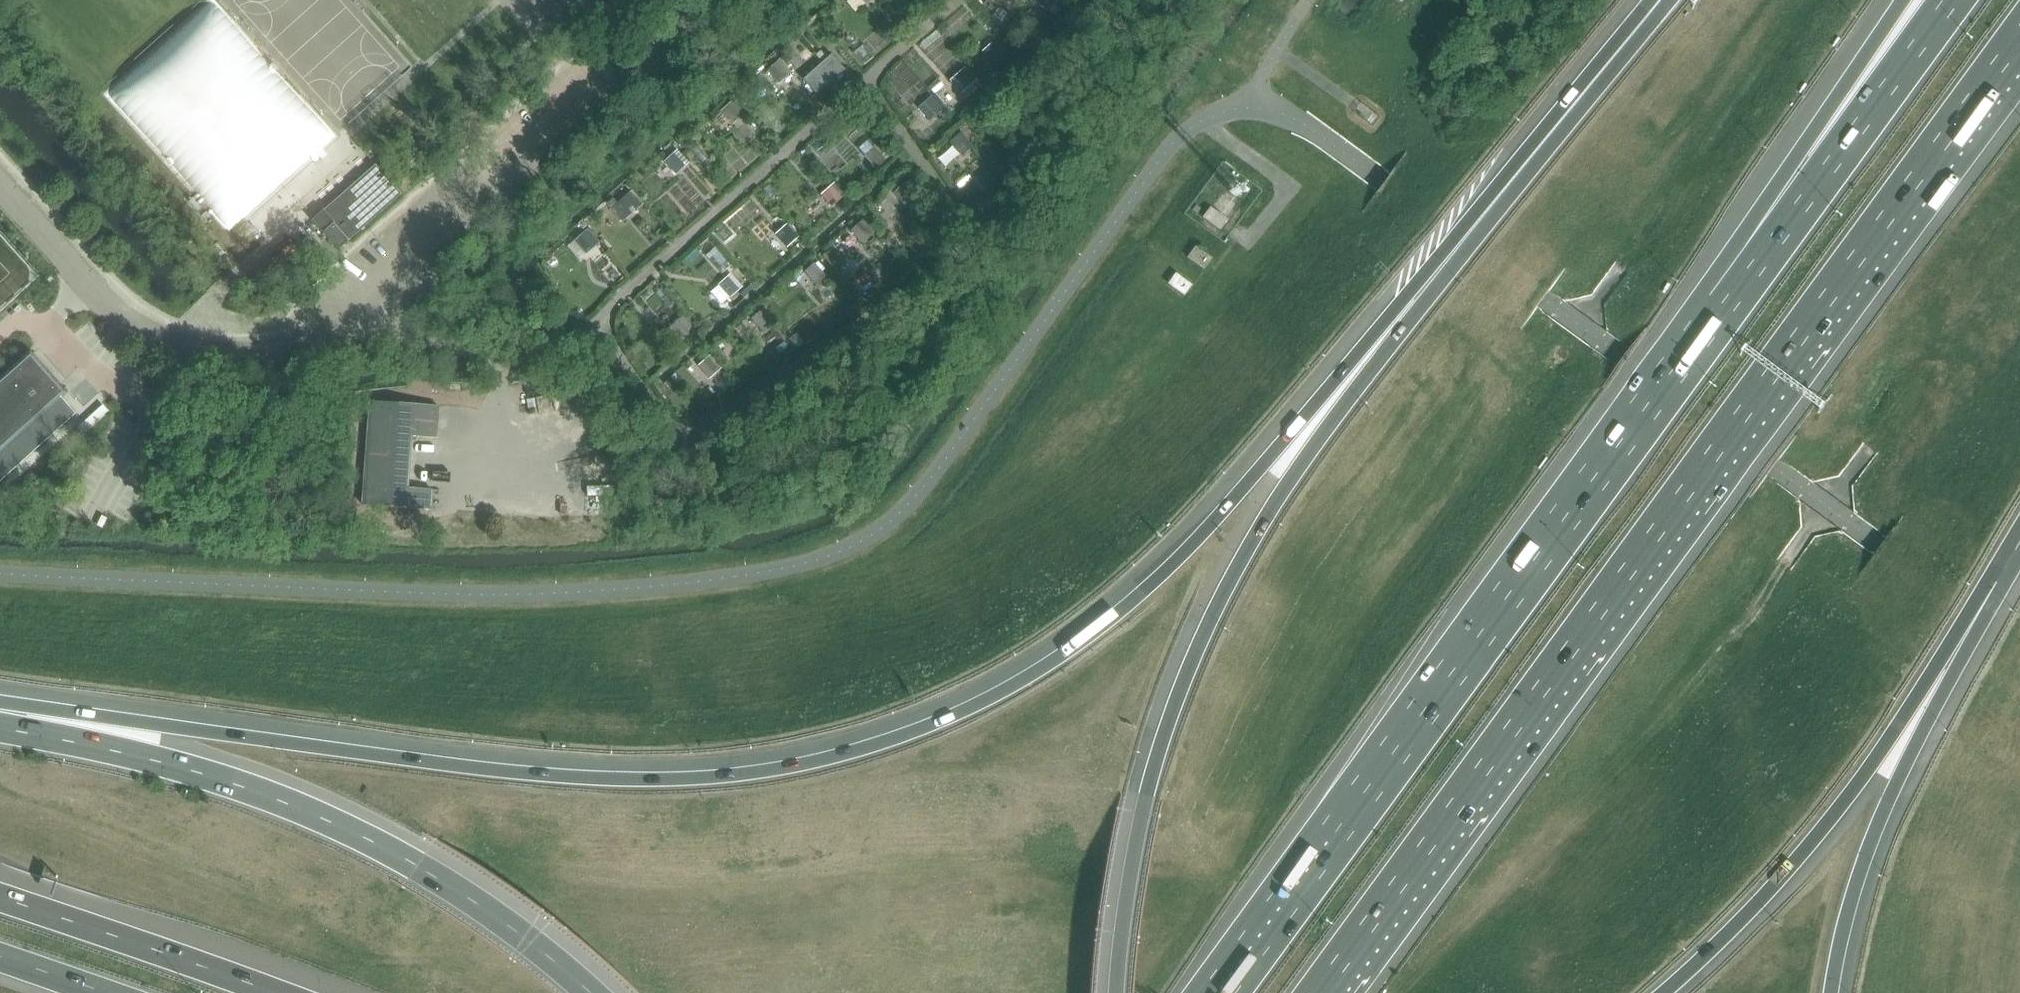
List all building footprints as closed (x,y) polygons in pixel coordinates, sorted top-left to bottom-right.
[(878,0),(850,0),(844,6),(861,23),(882,3),(878,0)] [(1007,60),(990,43),(969,63),(986,80),(1007,60)] [(810,111),(859,68),(840,46),(791,88),(810,111)] [(611,54),(604,60),(614,72),(621,65),(611,54)] [(779,58),(766,70),(778,84),(792,72),(779,58)] [(964,68),(950,80),(961,93),(975,81),(964,68)] [(950,112),(934,94),(913,114),(929,132),(950,112)] [(744,129),(727,111),(706,131),(723,149),(744,129)] [(984,144),(968,127),(947,147),(963,164),(984,144)] [(890,170),(873,153),(852,173),(869,191),(890,170)] [(685,178),(671,163),(653,180),(668,195),(685,178)] [(323,210),(312,220),(323,233),(327,237),(338,250),(349,241),(401,195),(402,194),(390,181),(375,164),(375,165),(324,211),(323,210)] [(844,209),(827,192),(806,212),(823,229),(844,209)] [(919,211),(901,192),(875,216),(893,235),(919,211)] [(648,211),(633,196),(614,214),(629,229),(648,211)] [(1210,207),(1203,217),(1220,230),(1227,220),(1210,207)] [(861,222),(850,231),(862,244),(872,235),(861,222)] [(784,226),(775,234),(786,247),(795,239),(784,226)] [(601,256),(585,239),(564,259),(580,276),(601,256)] [(305,257),(292,242),(274,258),(281,266),(278,268),(285,275),(305,257)] [(1195,246),(1187,257),(1204,270),(1212,259),(1195,246)] [(1175,273),(1168,284),(1184,296),(1192,285),(1175,273)] [(732,274),(711,293),(722,305),(743,286),(732,274)] [(824,291),(807,274),(786,294),(803,311),(824,291)] [(780,333),(763,316),(742,336),(759,353),(780,333)] [(700,341),(683,323),(662,343),(679,361),(700,341)] [(728,375),(712,357),(691,378),(708,395),(728,375)] [(0,384),(0,481),(76,414),(59,395),(61,392),(30,358),(0,384)] [(406,488),(410,435),(435,437),(438,406),(370,401),(363,505),(429,509),(430,489),(406,488)]
